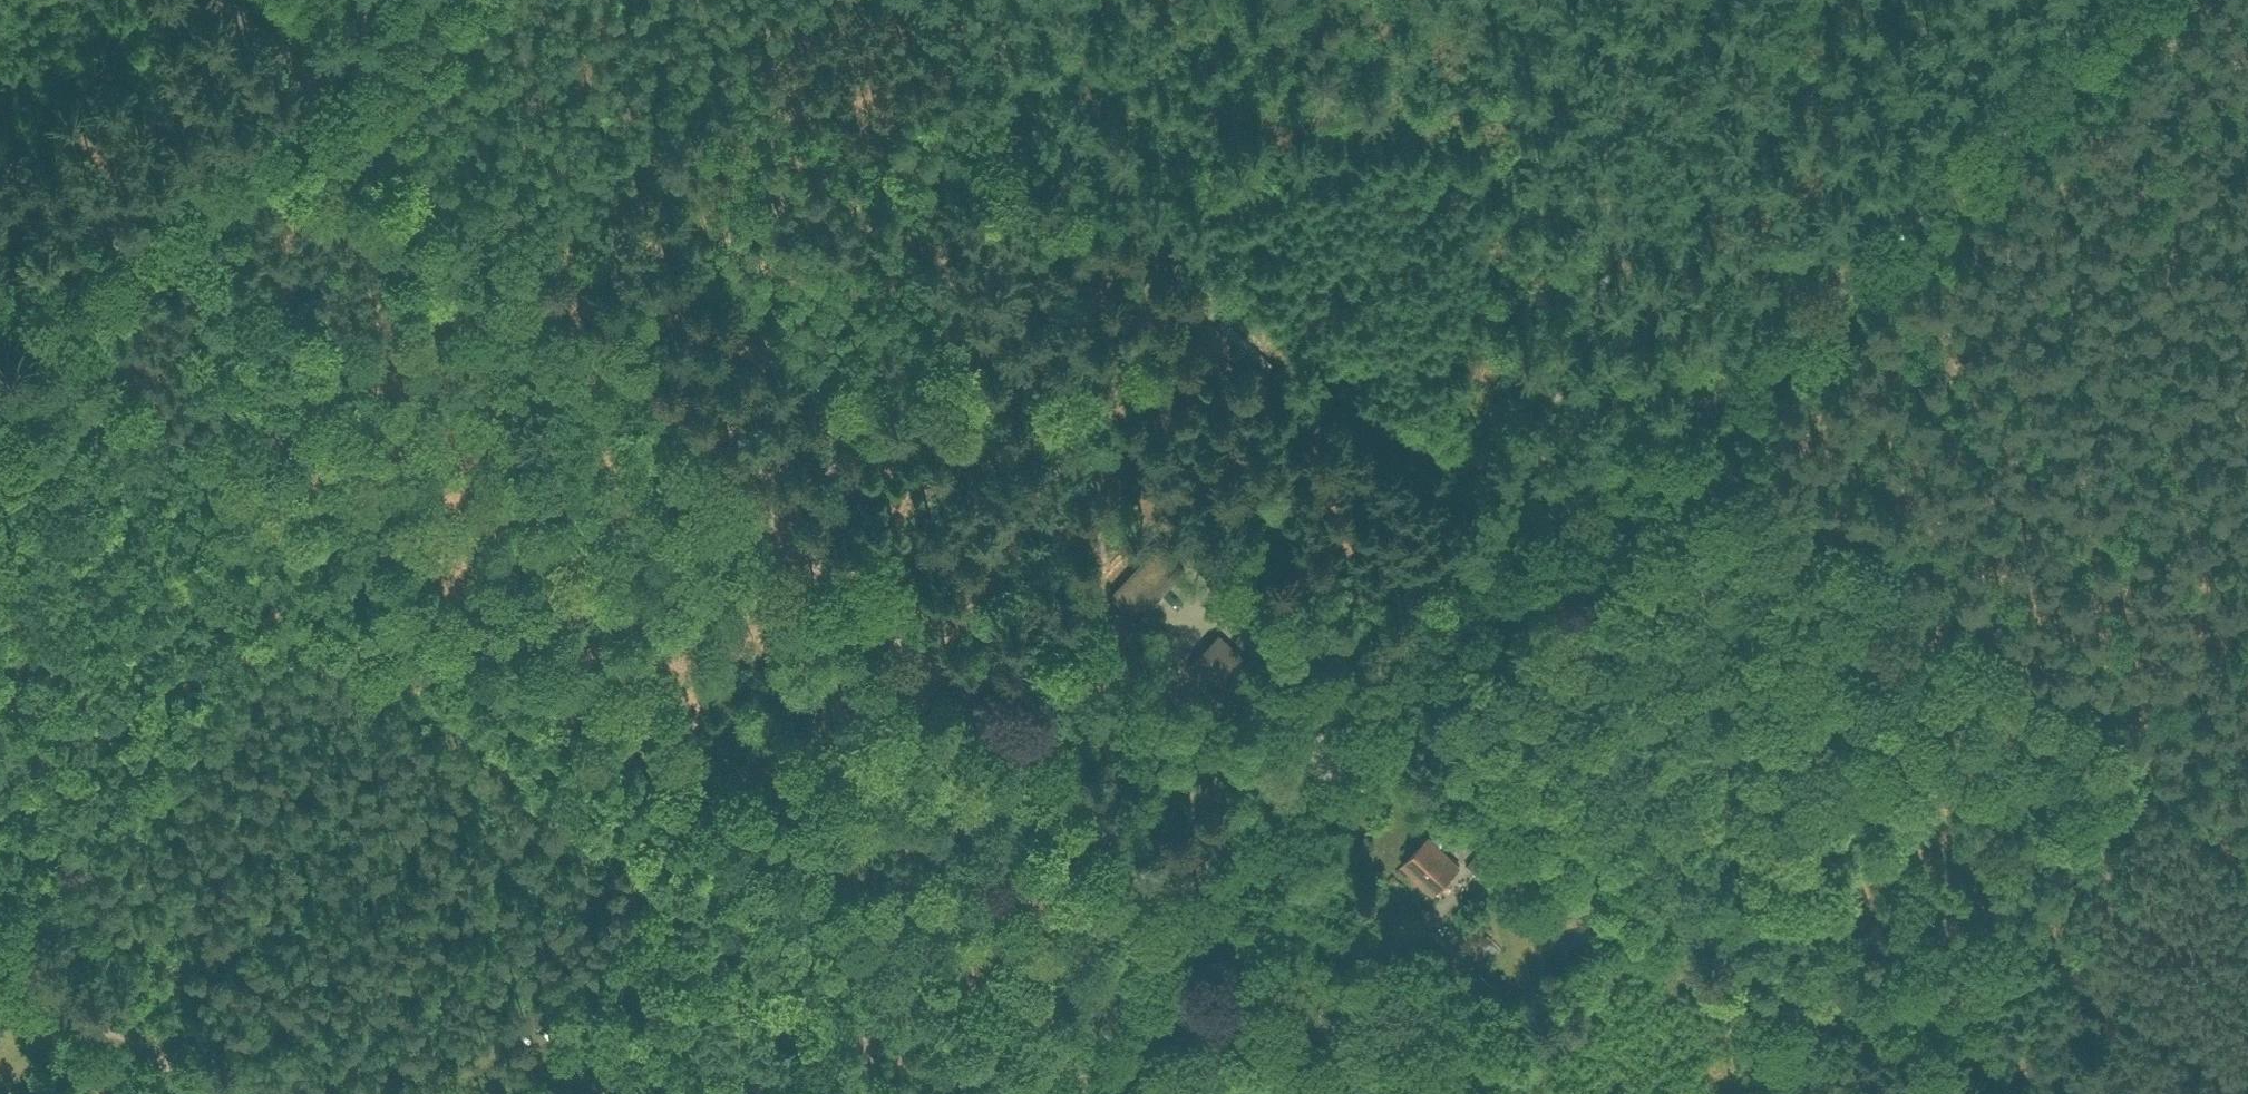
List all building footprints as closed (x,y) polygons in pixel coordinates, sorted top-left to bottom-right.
[(1228,706),(1259,675),(1218,636),(1188,667),(1228,706)] [(1432,895),(1458,867),(1427,838),(1401,866),(1432,895)] [(1494,838),(1467,866),(1478,877),(1506,849),(1494,838)] [(165,1093),(193,1093),(195,1092),(176,1079),(165,1093)]
